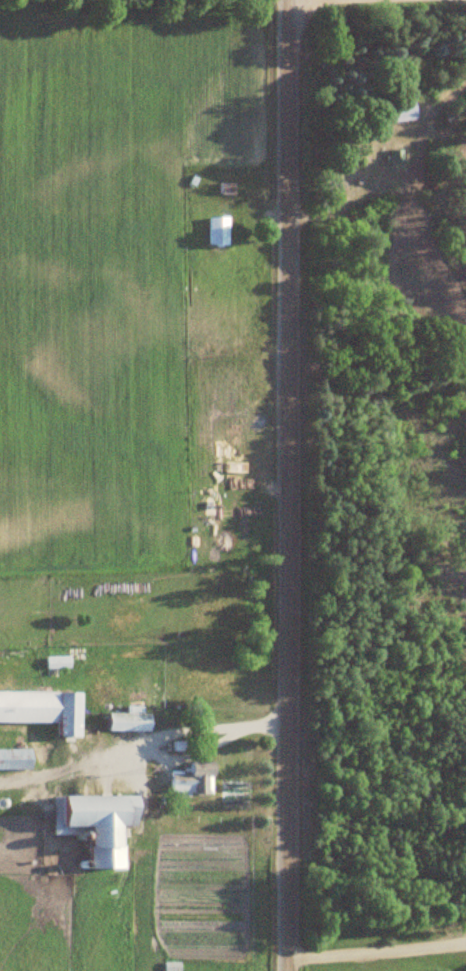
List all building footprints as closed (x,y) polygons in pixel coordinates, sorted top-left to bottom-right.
[(417,118),(413,98),(385,104),(389,123),(417,118)] [(400,150),(392,150),(392,164),(400,164),(400,150)] [(219,194),(232,194),(232,184),(219,184),(219,194)] [(227,217),(208,217),(208,247),(227,247),(227,217)] [(79,738),(79,694),(59,694),(59,738),(79,738)] [(150,732),(151,708),(125,708),(125,713),(108,713),(108,731),(150,732)] [(28,750),(0,750),(0,769),(28,768),(28,750)] [(213,793),(213,761),(191,761),(191,771),(171,771),(171,793),(213,793)] [(90,795),(91,868),(124,868),(123,826),(129,826),(129,794),(90,795)]
